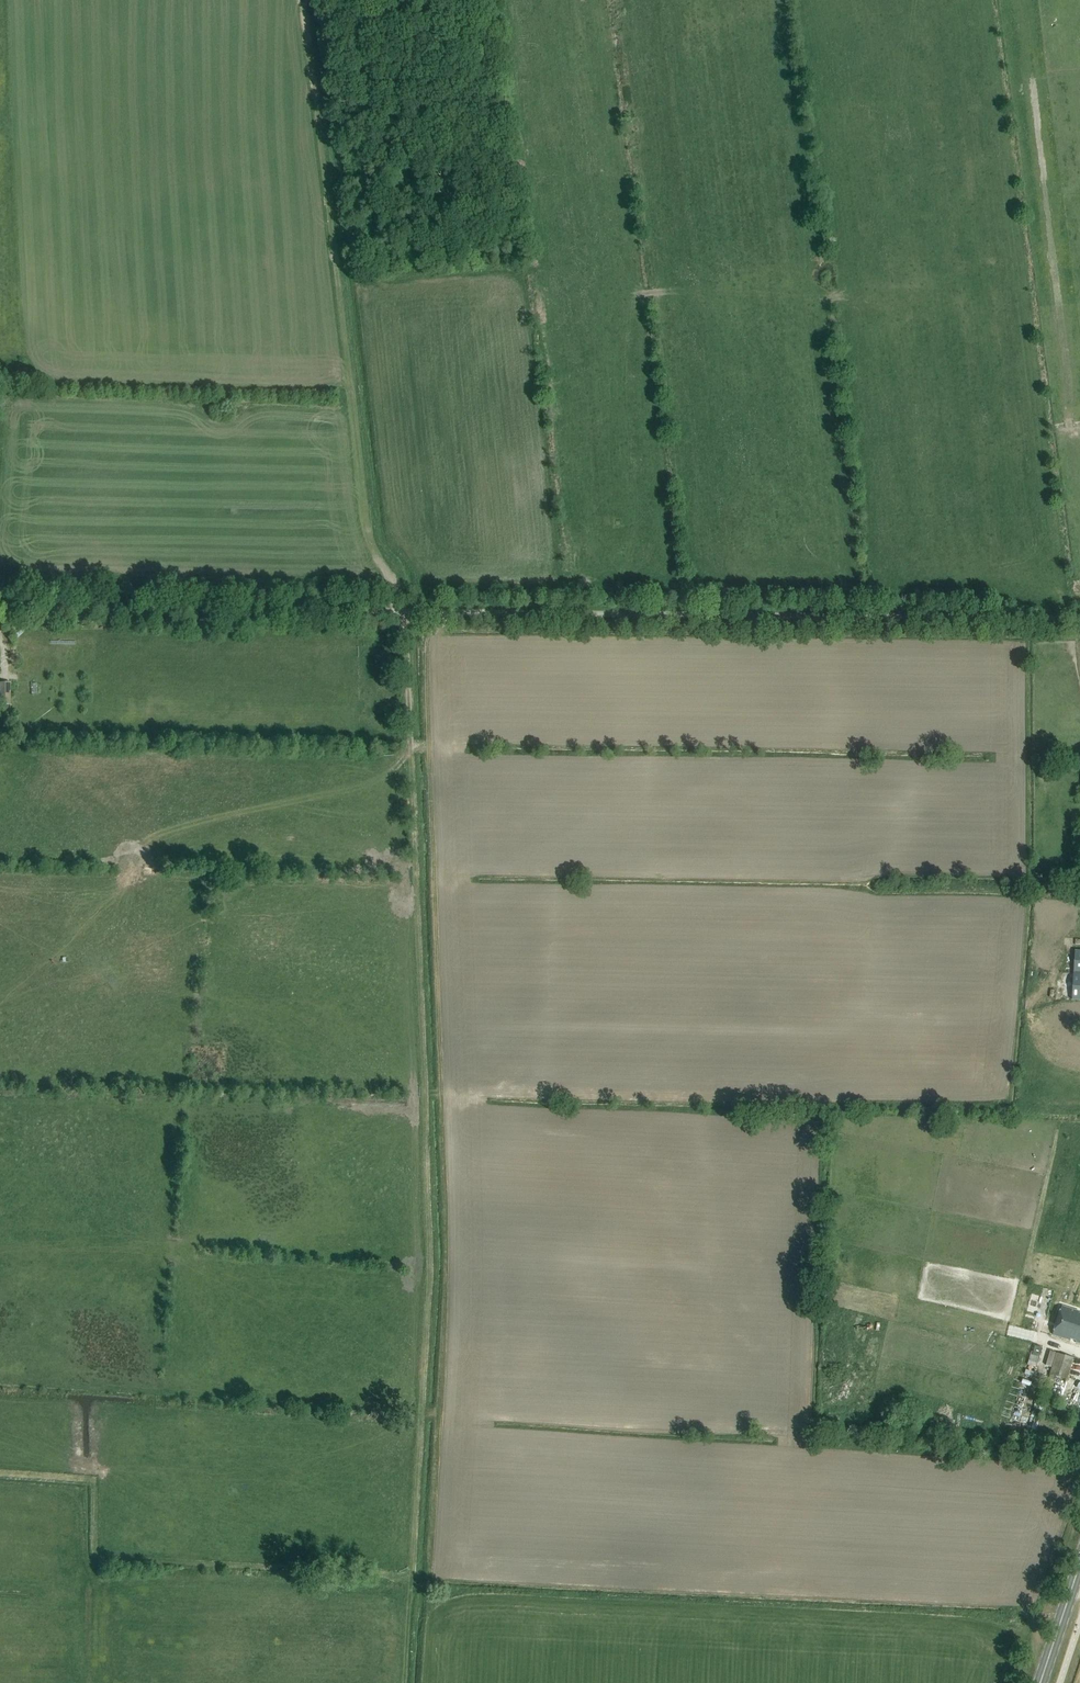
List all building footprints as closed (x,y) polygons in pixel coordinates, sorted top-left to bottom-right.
[(5,705),(5,707),(10,707),(10,705),(10,682),(0,683),(0,705),(5,705)] [(1075,951),(1072,1000),(1079,1000),(1079,951),(1075,951)] [(1060,1306),(1050,1336),(1079,1346),(1079,1313),(1060,1306)] [(1039,1356),(1041,1347),(1035,1345),(1032,1354),(1039,1356)] [(1074,1358),(1056,1353),(1049,1374),(1067,1380),(1074,1358)]
